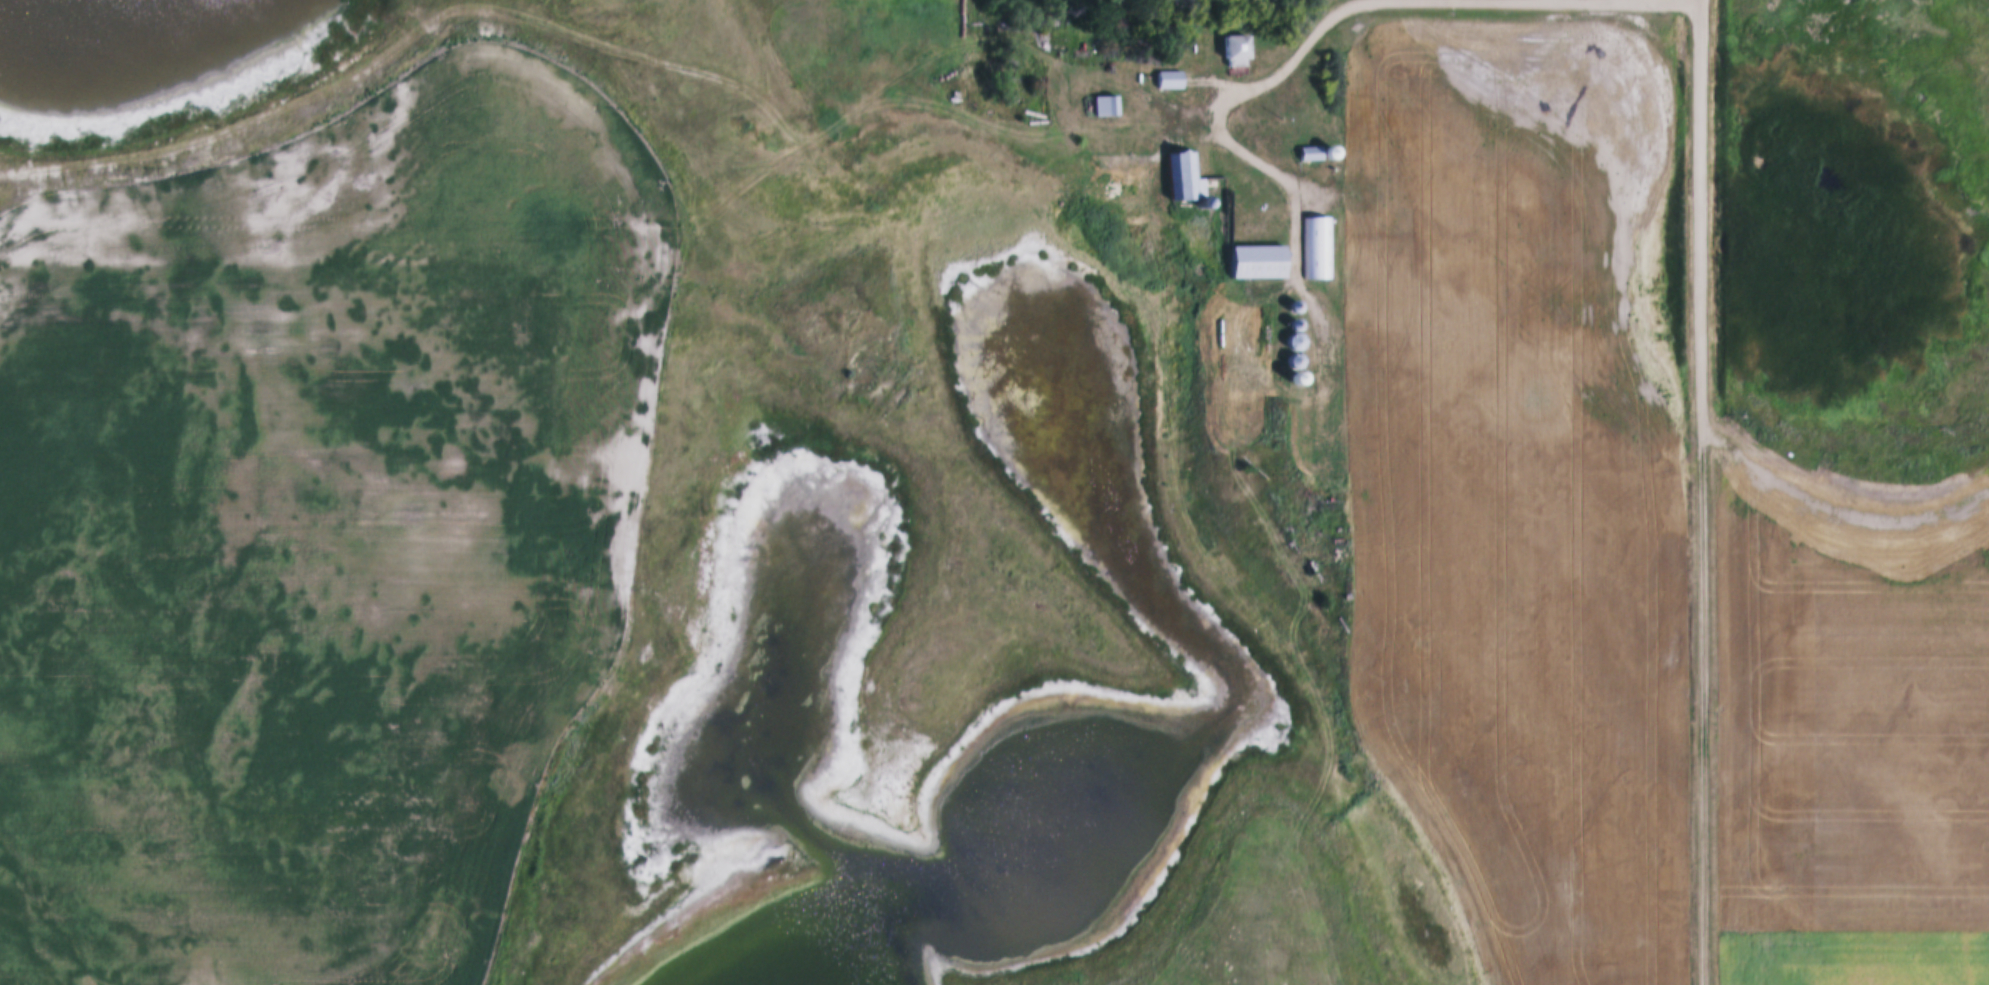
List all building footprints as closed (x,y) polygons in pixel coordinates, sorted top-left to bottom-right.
[(1217,62),(1223,62),(1223,69),(1244,69),(1244,36),(1217,36),(1217,62)] [(1153,91),(1180,91),(1180,73),(1153,73),(1153,91)] [(1091,118),(1115,118),(1115,97),(1091,97),(1091,118)] [(1295,148),(1295,161),(1331,161),(1331,148),(1295,148)] [(1168,202),(1199,201),(1199,181),(1190,181),(1190,153),(1168,153),(1168,202)] [(1330,279),(1329,218),(1301,218),(1302,280),(1330,279)] [(1280,279),(1279,247),(1222,247),(1222,279),(1280,279)] [(1301,379),(1293,350),(1301,347),(1297,333),(1281,338),(1287,356),(1283,357),(1290,382),(1301,379)]
